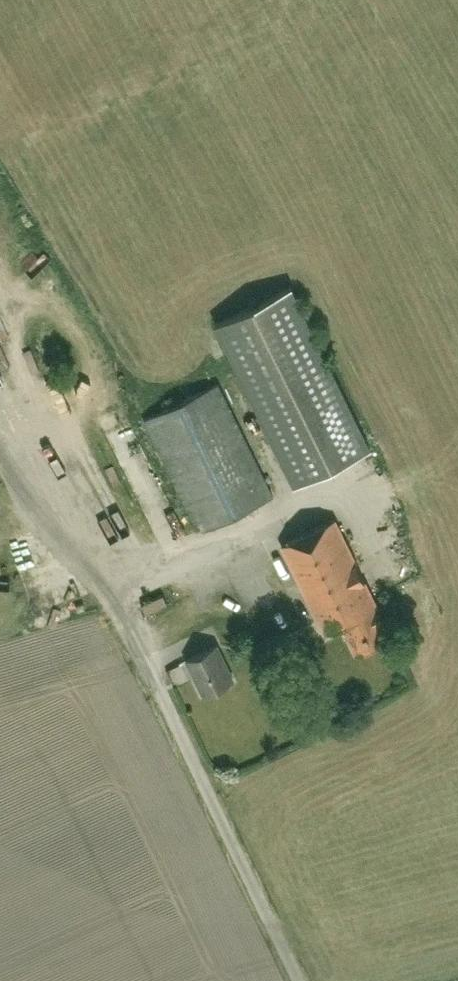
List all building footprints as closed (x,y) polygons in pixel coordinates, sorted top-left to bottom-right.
[(216,323),(295,485),(371,448),(291,286),(216,323)] [(15,353),(26,386),(37,382),(27,349),(15,353)] [(200,532),(274,495),(218,383),(144,419),(200,532)] [(357,654),(391,636),(376,608),(378,607),(332,520),(281,548),(326,635),(343,626),(357,654)] [(255,587),(263,582),(254,567),(245,572),(255,587)] [(205,693),(234,678),(217,644),(187,660),(205,693)]
